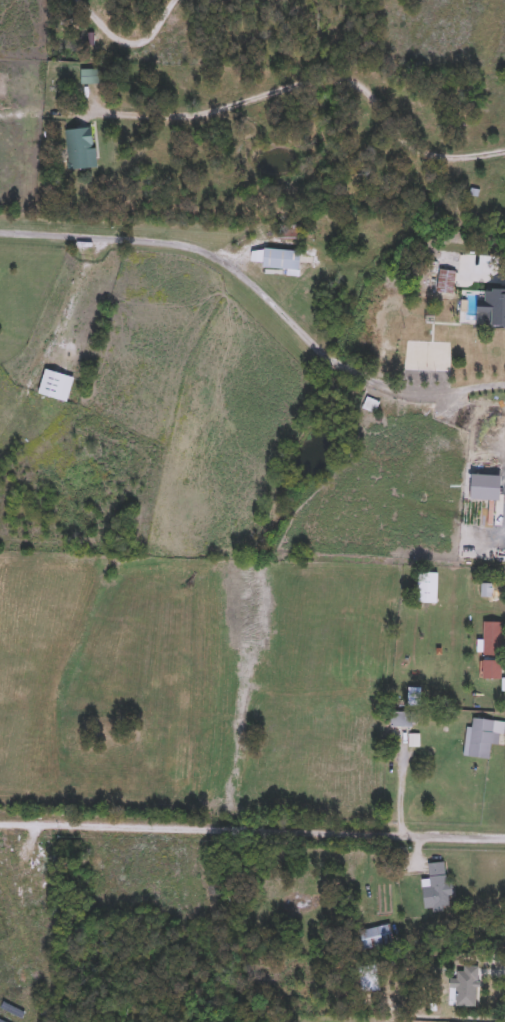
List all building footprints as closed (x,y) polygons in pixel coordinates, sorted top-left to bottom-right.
[(99,70),(99,86),(80,86),(80,70),(99,70)] [(64,131),(93,129),(96,167),(67,170),(64,131)] [(262,274),(263,264),(249,263),(250,248),(301,252),(299,277),(262,274)] [(455,270),(453,294),(436,293),(437,269),(455,270)] [(67,403),(37,393),(44,368),(75,377),(67,403)] [(438,603),(417,603),(417,573),(438,573),(438,603)] [(483,680),(483,622),(502,622),(502,680),(483,680)] [(406,709),(406,690),(419,690),(419,709),(406,709)] [(415,727),(389,727),(389,712),(415,712),(415,727)] [(472,719),(504,723),(504,735),(500,735),(499,745),(490,745),(488,759),(463,756),(466,727),(471,728),(472,719)] [(420,881),(429,879),(427,864),(445,862),(451,906),(424,910),(420,881)] [(394,941),(363,949),(358,932),(390,924),(394,941)]
